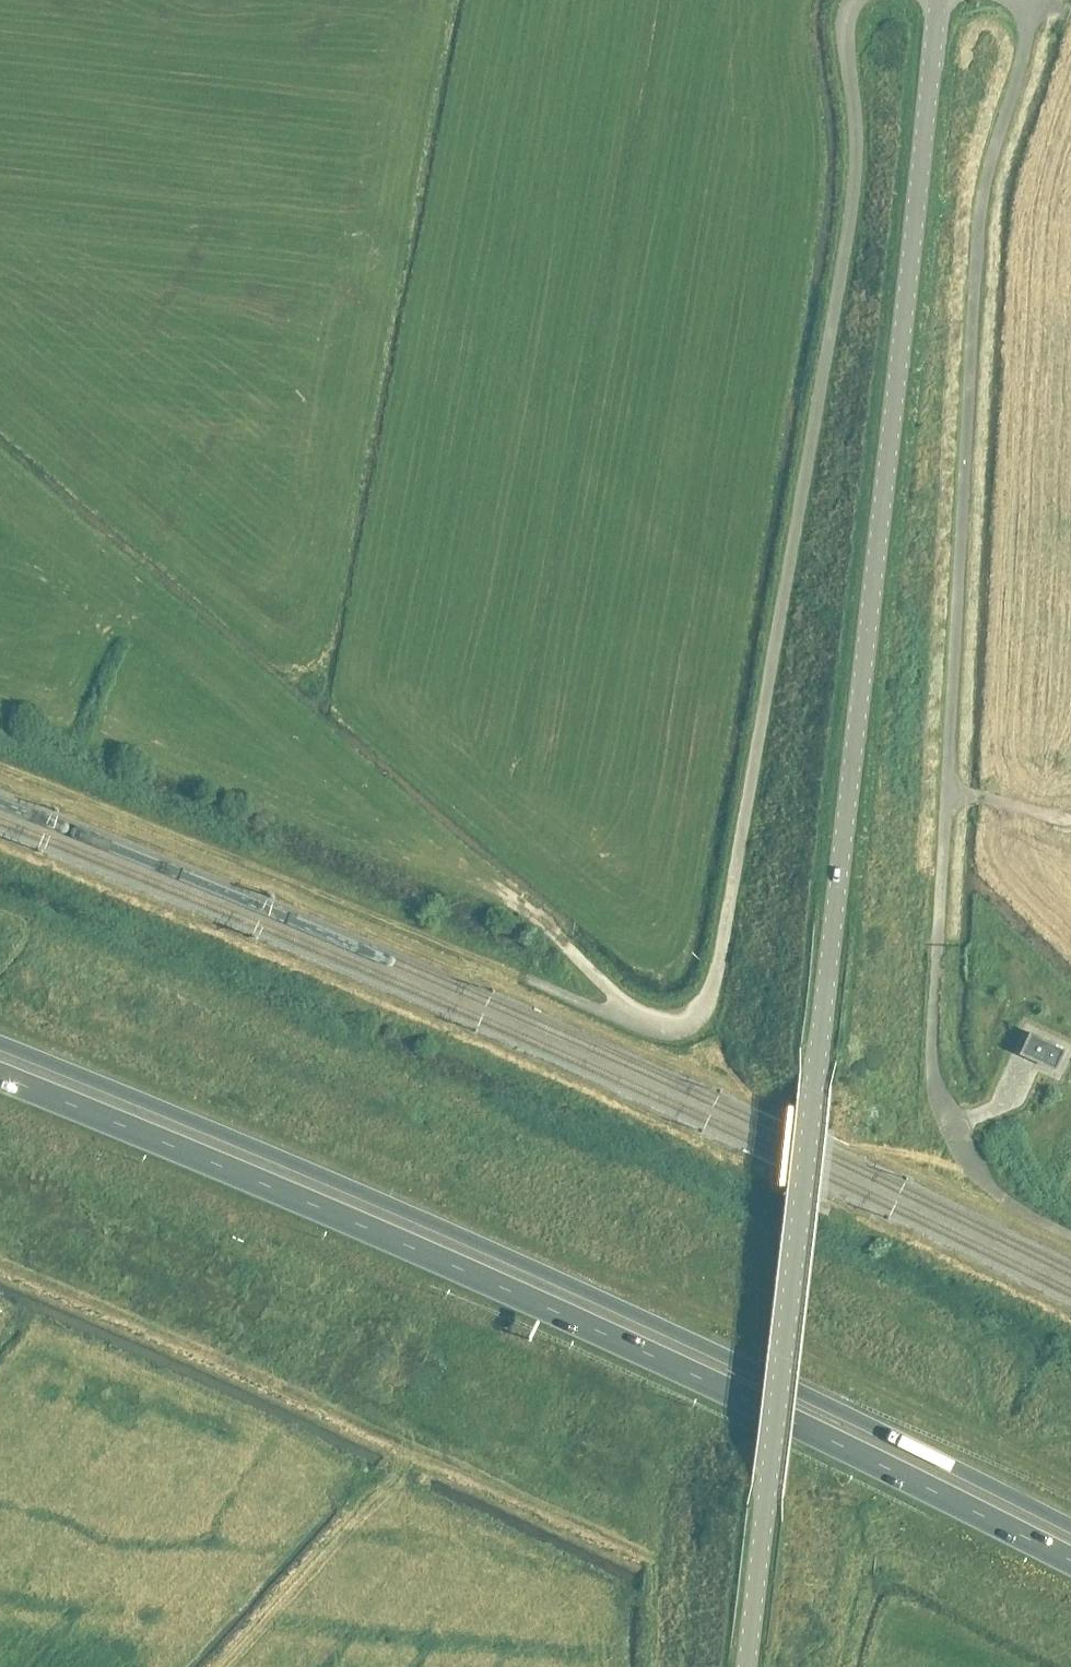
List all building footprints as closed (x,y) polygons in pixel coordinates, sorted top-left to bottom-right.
[(1033,1029),(1023,1051),(1059,1067),(1068,1045),(1033,1029)]
